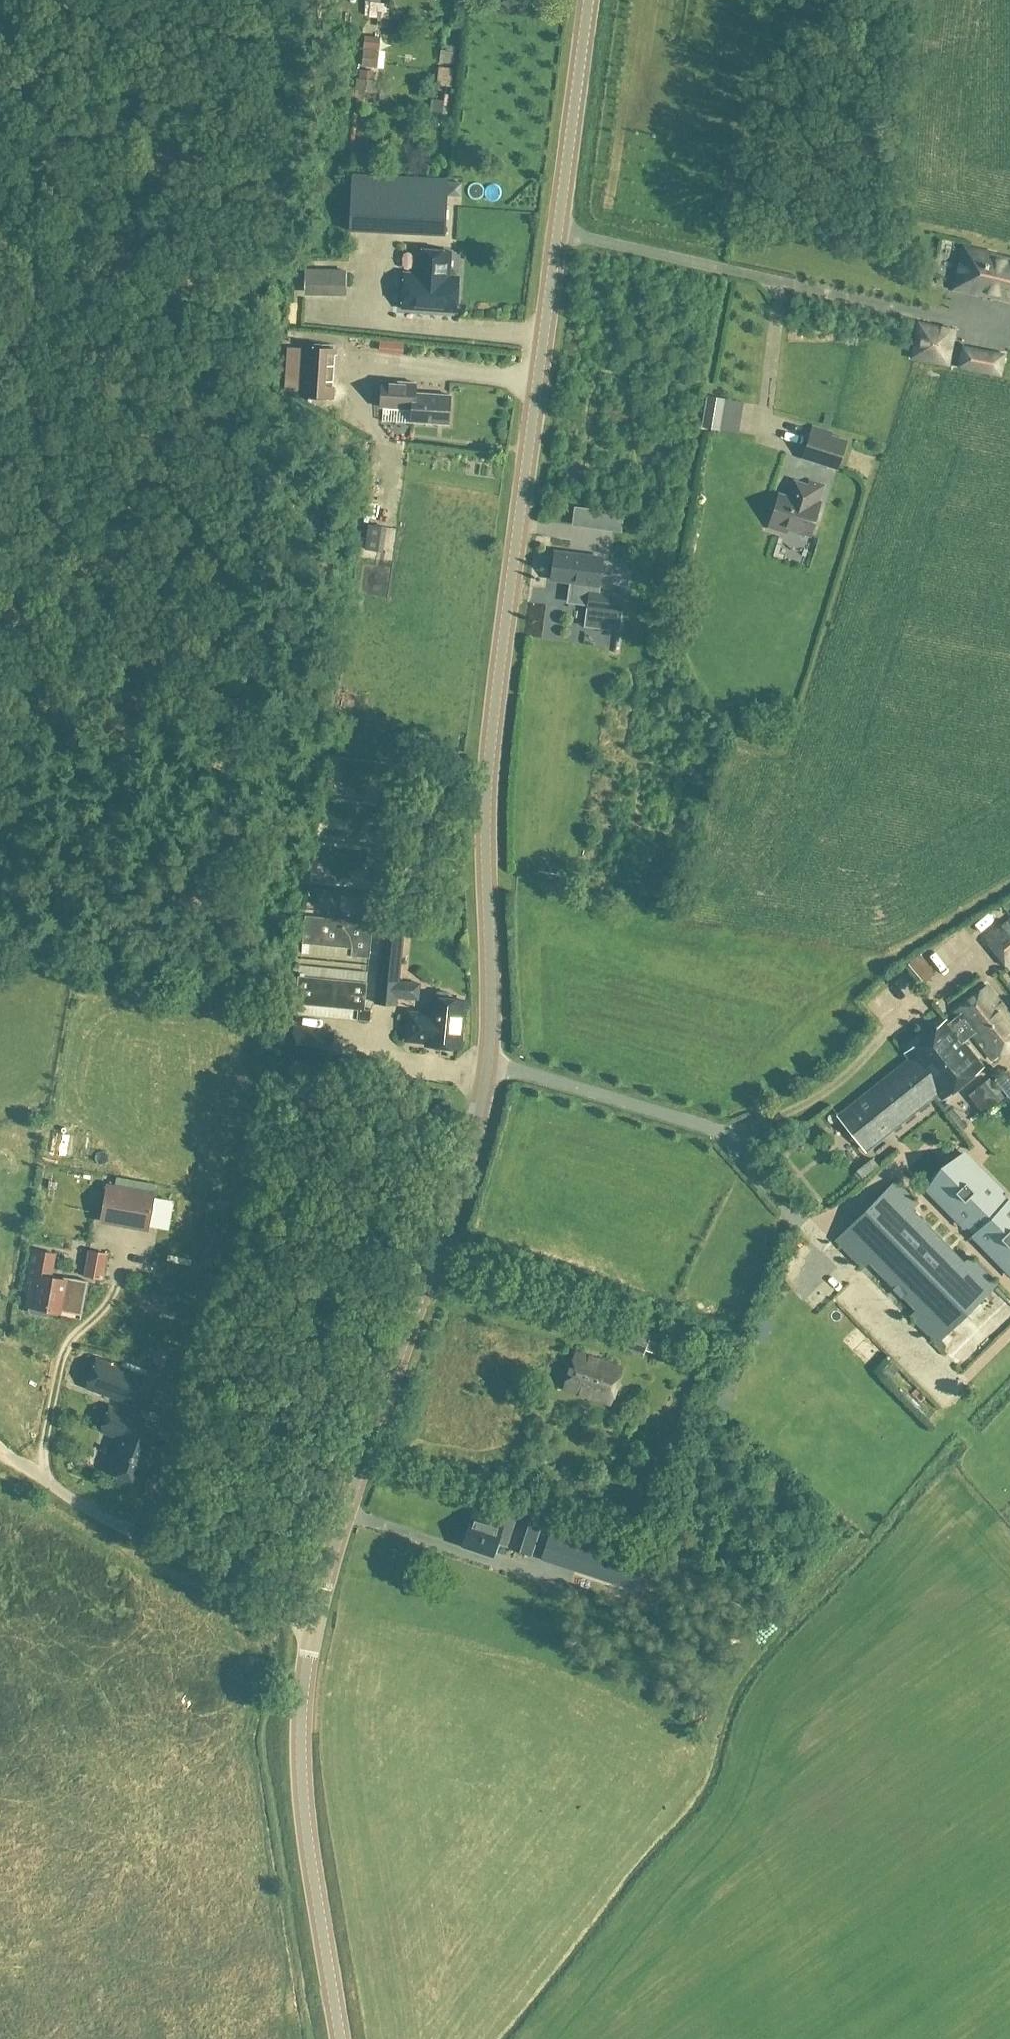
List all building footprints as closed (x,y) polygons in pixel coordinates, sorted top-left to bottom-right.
[(363,8),(382,11),(384,0),(364,0),(363,8)] [(454,63),(456,45),(446,44),(446,49),(441,49),(440,60),(445,61),(445,62),(454,63)] [(363,48),(362,65),(378,67),(379,50),(363,48)] [(360,68),(359,77),(373,79),(374,70),(360,68)] [(440,103),(448,104),(450,94),(442,92),(440,103)] [(449,178),(353,172),(350,228),(446,233),(449,178)] [(957,286),(1009,298),(1009,256),(967,246),(957,286)] [(415,247),(414,271),(405,271),(403,307),(456,310),(459,274),(450,274),(451,250),(415,247)] [(305,293),(346,295),(347,270),(306,268),(305,293)] [(949,362),(956,328),(921,321),(914,355),(949,362)] [(961,364),(1001,372),(1005,353),(965,345),(961,364)] [(336,348),(305,346),(302,395),(333,397),(336,348)] [(411,419),(448,422),(451,394),(416,390),(417,381),(383,378),(381,403),(412,406),(411,419)] [(702,426),(721,430),(726,398),(707,395),(702,426)] [(831,434),(832,431),(815,425),(805,456),(839,467),(848,439),(831,434)] [(780,492),(770,525),(788,530),(789,526),(811,533),(822,501),(819,500),(824,484),(810,479),(809,484),(796,480),(791,496),(780,492)] [(369,523),(365,548),(378,551),(382,525),(369,523)] [(556,550),(552,578),(575,581),(573,597),(589,599),(585,624),(619,629),(624,593),(599,589),(603,556),(586,554),(556,550)] [(370,956),(373,920),(305,913),(303,941),(352,945),(351,954),(370,956)] [(1009,966),(1009,920),(988,938),(1009,966)] [(399,979),(404,923),(383,921),(376,1001),(397,1003),(398,995),(419,997),(421,981),(399,979)] [(289,976),(286,1000),(288,1000),(296,1001),(296,1002),(295,1013),(296,1013),(357,1019),(357,1017),(371,1019),(372,1008),(365,1007),(367,980),(298,974),(298,977),(291,976),(289,976)] [(965,1040),(974,1033),(994,1058),(1004,1050),(1006,1052),(1009,1049),(1009,1011),(988,983),(956,1009),(959,1014),(950,1021),(965,1040)] [(436,995),(433,995),(431,1013),(411,1011),(409,1037),(429,1039),(428,1043),(460,1045),(465,998),(452,996),(452,993),(450,990),(439,989),(436,991),(436,995)] [(912,1057),(853,1104),(838,1116),(865,1149),(937,1091),(943,1098),(985,1065),(965,1040),(950,1021),(947,1018),(906,1050),(912,1057)] [(297,1026),(291,1054),(329,1061),(334,1032),(297,1026)] [(971,1091),(981,1105),(991,1097),(981,1084),(971,1091)] [(964,1153),(929,1188),(1009,1270),(1009,1199),(964,1153)] [(897,1179),(837,1239),(938,1341),(998,1281),(897,1179)] [(155,1192),(107,1184),(102,1212),(150,1221),(155,1192)] [(58,1309),(63,1276),(61,1276),(60,1277),(48,1275),(52,1252),(30,1248),(23,1288),(27,1289),(25,1304),(28,1305),(28,1308),(30,1311),(45,1314),(48,1312),(48,1308),(58,1309)] [(103,1278),(108,1252),(90,1249),(85,1275),(103,1278)] [(85,1280),(63,1276),(58,1309),(80,1312),(85,1280)] [(651,1332),(633,1326),(613,1319),(606,1341),(626,1348),(644,1354),(651,1332)] [(576,1350),(564,1386),(611,1403),(624,1367),(576,1350)] [(143,1374),(142,1375),(95,1358),(85,1384),(148,1407),(159,1379),(143,1374)] [(123,1435),(110,1469),(142,1482),(161,1434),(143,1427),(146,1419),(113,1406),(105,1428),(123,1435)] [(474,1509),(470,1520),(462,1544),(493,1554),(497,1541),(509,1545),(509,1546),(530,1553),(540,1521),(487,1503),(483,1512),(474,1509)] [(642,1563),(550,1532),(542,1557),(634,1588),(642,1563)]
